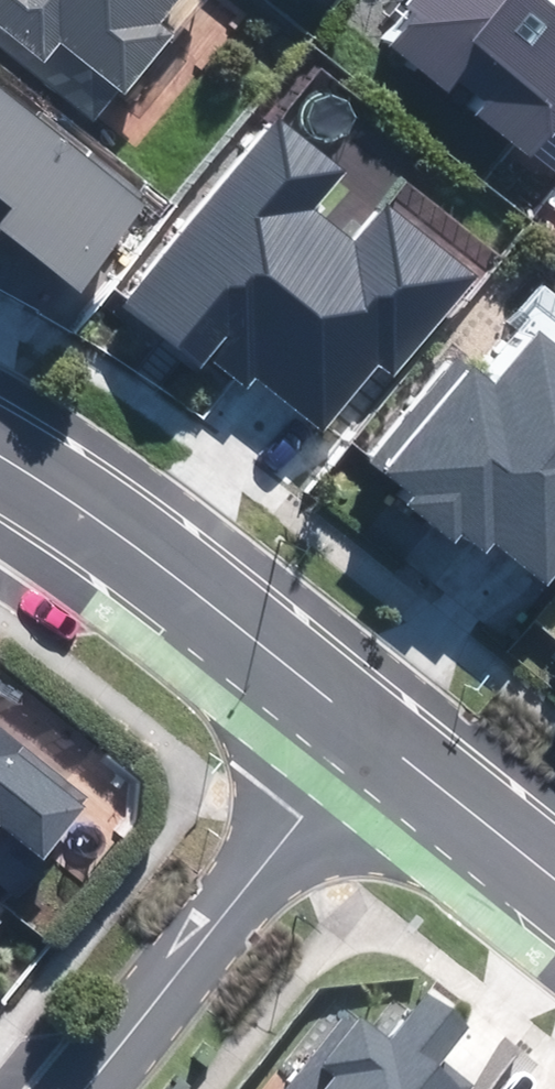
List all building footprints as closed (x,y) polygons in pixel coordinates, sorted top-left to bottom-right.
[(99,115),(120,89),(126,93),(173,35),(157,23),(176,0),(0,0),(0,36),(99,115)] [(410,4),(423,14),(397,47),(532,154),(554,125),(554,5),(549,0),(413,0),(410,4)] [(3,230),(78,290),(144,207),(0,93),(0,234),(3,230)] [(277,119),(127,306),(198,363),(205,355),(246,387),(255,375),(322,428),(376,361),(394,375),(474,276),(389,208),(357,248),(310,211),(342,171),(277,119)] [(372,461),(415,495),(409,502),(455,539),(461,532),(487,552),(496,541),(546,582),(554,571),(554,349),(539,336),(495,391),(454,358),(372,461)] [(2,821),(45,856),(90,801),(0,730),(0,823),(2,821)] [(435,1068),(468,1027),(428,995),(390,1043),(354,1015),(295,1088),(461,1088),(435,1068)]
